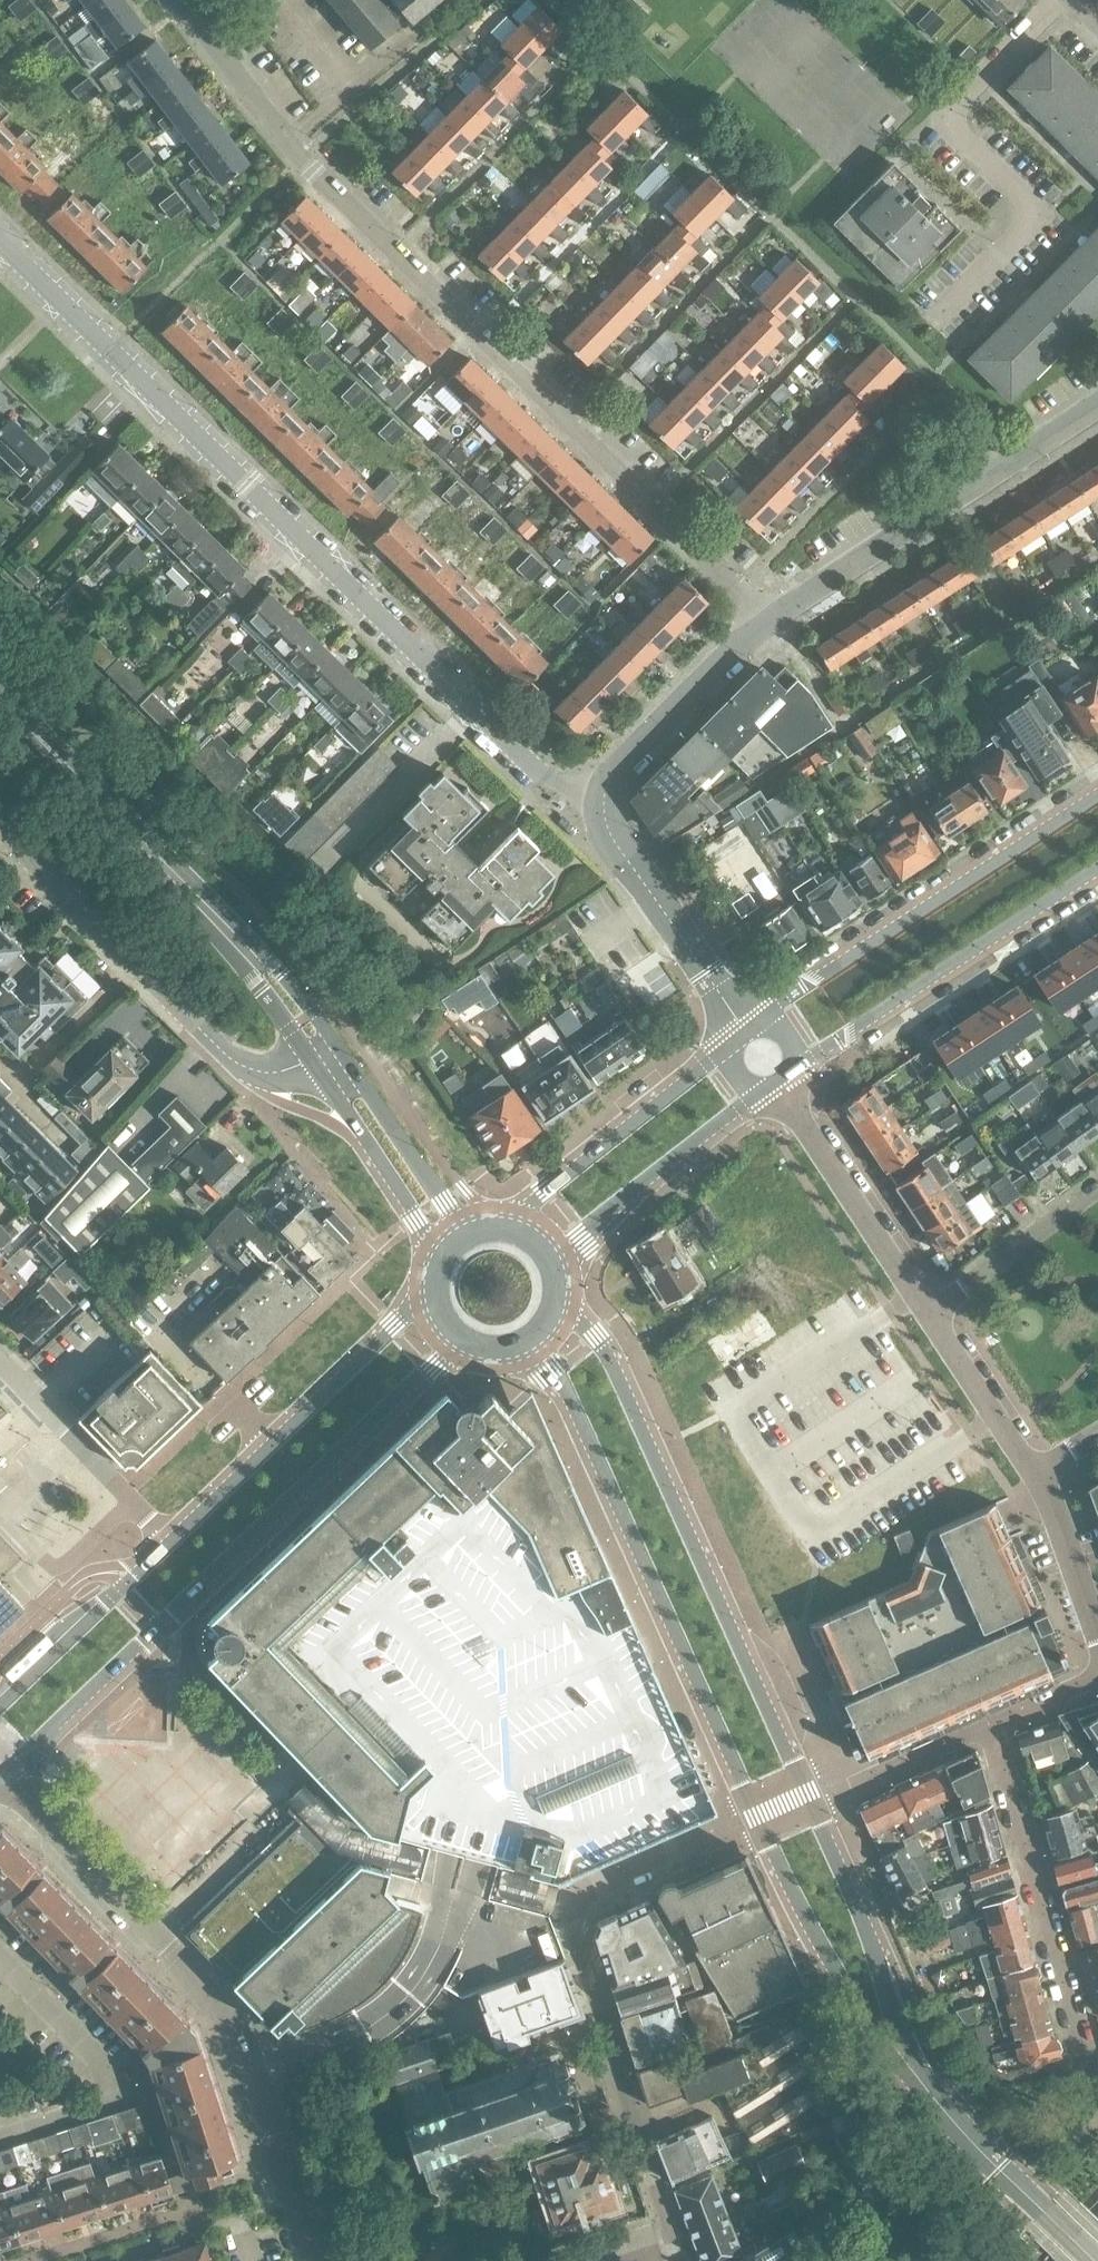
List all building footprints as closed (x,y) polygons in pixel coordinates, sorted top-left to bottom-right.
[(125,0),(92,0),(86,5),(95,16),(84,24),(91,33),(128,5),(125,0)] [(435,0),(330,0),(336,8),(334,10),(346,23),(348,21),(369,45),(397,22),(394,19),(404,10),(412,19),(435,0)] [(1023,0),(986,0),(980,6),(1001,26),(1024,1),(1023,0)] [(52,1),(45,6),(52,15),(59,10),(52,1)] [(144,26),(128,5),(91,33),(98,42),(108,34),(117,46),(144,26)] [(539,6),(516,29),(539,51),(557,32),(560,35),(558,39),(557,40),(566,48),(575,39),(562,26),(560,28),(539,6)] [(925,30),(939,16),(932,10),(919,24),(925,30)] [(945,22),(939,16),(925,30),(931,36),(945,22)] [(516,29),(501,44),(510,53),(503,61),(529,86),(537,93),(544,86),(537,79),(524,66),(539,51),(516,29)] [(171,61),(155,40),(128,60),(137,72),(127,80),(133,89),(171,61)] [(962,66),(976,52),(970,46),(956,60),(962,66)] [(1080,78),(1075,83),(1059,67),(1064,62),(1049,47),(1033,64),(1031,62),(1024,69),(1026,71),(1010,87),(1097,175),(1097,96),(1080,78)] [(438,53),(430,60),(435,66),(443,58),(438,53)] [(502,60),(483,78),(506,101),(507,100),(521,86),(524,89),(522,92),(521,93),(530,102),(537,94),(537,93),(529,86),(503,61),(502,60)] [(186,81),(171,61),(133,89),(140,98),(151,90),(159,101),(186,81)] [(483,78),(464,97),(487,120),(488,119),(503,105),(505,108),(504,111),(503,112),(511,121),(519,113),(507,100),(506,101),(483,78)] [(202,101),(186,81),(159,101),(168,113),(157,121),(164,130),(174,122),(202,101)] [(399,84),(390,93),(399,102),(407,93),(399,84)] [(624,90),(602,113),(625,135),(643,116),(646,119),(644,123),(643,124),(652,132),(661,123),(648,110),(646,112),(624,90)] [(101,91),(87,103),(104,124),(118,112),(101,91)] [(464,97),(446,116),(469,139),(470,138),(484,123),(487,126),(485,130),(484,131),(493,140),(500,132),(488,119),(487,120),(464,97)] [(217,122),(202,101),(174,122),(190,142),(217,122)] [(436,107),(420,124),(429,133),(428,134),(452,157),(466,142),(469,145),(467,149),(466,150),(475,158),(482,150),(470,138),(469,139),(446,116),(436,107)] [(610,150),(625,135),(602,113),(587,128),(595,137),(589,144),(615,170),(623,163),(610,150)] [(232,142),(217,122),(190,142),(198,154),(188,162),(194,171),(205,163),(232,142)] [(428,134),(410,153),(434,175),(449,160),(452,163),(450,167),(449,168),(457,176),(465,169),(452,157),(428,134)] [(248,163),(239,151),(232,142),(205,163),(221,184),(248,163)] [(615,170),(589,144),(588,143),(569,163),(592,185),(593,185),(607,170),(610,172),(608,176),(607,177),(616,186),(623,178),(615,170)] [(165,147),(158,152),(165,160),(171,156),(165,147)] [(410,153),(392,171),(415,194),(430,179),(433,182),(431,185),(430,186),(439,195),(446,187),(434,175),(410,153)] [(913,197),(910,194),(918,186),(894,162),(893,160),(849,205),(854,209),(838,227),(895,284),(912,267),(917,272),(931,258),(926,253),(942,237),(947,242),(961,228),(960,227),(936,203),(928,211),(924,208),(929,203),(918,192),(913,197)] [(661,162),(633,191),(643,199),(670,171),(661,162)] [(605,197),(593,185),(592,185),(569,163),(551,181),(574,203),(589,188),(591,191),(590,195),(589,196),(598,204),(605,197)] [(710,175),(688,197),(711,220),(729,201),(732,203),(730,207),(729,208),(738,217),(747,207),(733,195),(732,196),(710,175)] [(186,177),(179,183),(211,224),(218,219),(186,177)] [(587,216),(574,203),(551,181),(532,200),(555,222),(556,222),(570,207),(573,210),(571,213),(570,214),(579,223),(587,216)] [(305,197),(282,220),(300,238),(323,215),(305,197)] [(696,235),(711,220),(688,197),(672,213),(681,222),(674,229),(701,255),(709,247),(696,235)] [(569,234),(556,222),(555,222),(532,200),(514,218),(538,241),(552,226),(555,229),(553,232),(552,233),(561,242),(569,234)] [(629,203),(624,209),(628,213),(633,207),(629,203)] [(454,209),(443,220),(452,228),(462,218),(454,209)] [(342,233),(323,215),(300,238),(294,245),(300,251),(307,245),(319,257),(342,233)] [(551,252),(538,241),(514,218),(496,237),(519,259),(520,259),(535,245),(537,247),(534,252),(544,260),(551,252)] [(701,255),(674,229),(674,228),(655,247),(678,269),(692,254),(695,257),(694,261),(693,261),(702,270),(709,262),(701,255)] [(1068,339),(1063,334),(1079,318),(1084,323),(1097,310),(1097,228),(970,358),(986,374),(986,377),(987,379),(989,381),(991,382),(994,381),(1010,397),(1025,383),(1019,377),(1035,361),(1041,367),(1068,339)] [(361,251),(342,233),(319,257),(338,275),(361,251)] [(532,272),(520,259),(519,259),(496,237),(478,256),(501,278),(516,263),(519,266),(517,269),(516,270),(524,279),(532,272)] [(691,281),(678,269),(655,247),(637,265),(659,287),(660,287),(674,273),(677,275),(675,279),(675,280),(684,289),(691,281)] [(361,251),(338,275),(355,292),(378,268),(361,251)] [(257,252),(249,260),(257,268),(265,260),(257,252)] [(795,258),(773,281),(796,303),(815,284),(818,287),(815,291),(815,292),(823,301),(832,291),(819,278),(818,280),(795,258)] [(284,265),(267,281),(273,288),(280,296),(287,289),(297,280),(290,272),(284,265)] [(672,300),(660,287),(659,287),(637,265),(619,284),(641,306),(642,306),(656,291),(659,294),(657,298),(656,299),(665,307),(672,300)] [(378,268),(355,292),(373,309),(396,285),(378,268)] [(715,278),(703,291),(712,300),(724,286),(715,278)] [(757,295),(751,302),(761,312),(760,312),(787,338),(794,330),(782,318),(796,303),(773,281),(758,296),(757,295)] [(655,318),(642,306),(641,306),(619,284),(600,303),(623,326),(624,325),(638,310),(641,313),(639,317),(638,317),(647,326),(655,318)] [(414,303),(396,285),(373,309),(392,327),(414,303)] [(307,286),(288,305),(299,316),(318,297),(307,286)] [(287,289),(280,296),(285,301),(292,294),(287,289)] [(702,293),(693,303),(700,309),(709,300),(702,293)] [(433,322),(414,303),(392,327),(382,337),(389,343),(384,348),(396,360),(401,355),(433,322)] [(636,337),(624,325),(623,326),(600,303),(582,321),(605,343),(620,329),(623,332),(621,335),(620,336),(629,345),(636,337)] [(316,308),(309,316),(316,324),(324,316),(316,308)] [(759,312),(741,331),(763,353),(764,352),(778,338),(781,341),(779,344),(778,345),(787,354),(795,346),(787,338),(760,312),(759,312)] [(316,332),(326,342),(337,331),(327,321),(316,332)] [(618,356),(605,343),(582,321),(564,340),(587,362),(602,347),(605,350),(603,353),(602,354),(610,363),(618,356)] [(452,340),(433,322),(401,355),(408,362),(418,353),(429,364),(452,340)] [(741,331),(723,349),(745,371),(746,370),(760,356),(763,359),(760,364),(769,372),(776,365),(764,352),(763,353),(741,331)] [(881,343),(859,366),(882,388),(900,369),(903,372),(901,376),(900,377),(909,385),(918,376),(905,363),(903,365),(881,343)] [(352,344),(342,354),(351,362),(361,352),(352,344)] [(723,349),(704,368),(727,390),(727,389),(742,375),(745,378),(743,381),(742,382),(750,390),(758,383),(746,370),(745,371),(723,349)] [(646,350),(629,368),(640,378),(657,360),(646,350)] [(812,352),(806,358),(812,365),(819,358),(812,352)] [(488,376),(470,359),(447,382),(465,400),(488,376)] [(368,363),(358,373),(372,386),(379,378),(381,376),(368,363)] [(867,403),(882,388),(859,366),(844,381),(852,390),(845,397),(872,423),(880,415),(867,403)] [(704,368),(686,387),(709,409),(709,408),(724,393),(727,396),(725,400),(724,401),(733,409),(740,402),(727,389),(727,390),(704,368)] [(670,372),(664,378),(672,385),(678,379),(670,372)] [(507,394),(488,376),(465,400),(484,418),(507,394)] [(386,400),(387,398),(397,407),(413,390),(403,381),(393,392),(379,378),(372,386),(386,400)] [(793,383),(788,387),(793,393),(798,389),(793,383)] [(783,384),(770,396),(779,405),(792,393),(783,384)] [(686,387),(668,405),(691,427),(705,412),(709,415),(707,419),(706,420),(714,428),(722,421),(709,408),(709,409),(686,387)] [(525,412),(507,394),(484,418),(484,419),(478,425),(484,431),(490,425),(502,436),(525,412)] [(880,431),(872,423),(845,397),(844,396),(826,415),(849,437),(864,423),(867,426),(864,430),(873,438),(880,431)] [(772,402),(764,409),(776,421),(783,414),(772,402)] [(412,405),(402,416),(411,424),(420,413),(412,405)] [(668,405),(649,424),(672,446),(687,430),(690,433),(688,437),(687,438),(696,446),(704,439),(691,427),(668,405)] [(543,430),(525,412),(502,436),(520,454),(543,430)] [(420,413),(411,424),(428,440),(438,430),(420,413)] [(862,450),(849,437),(826,415),(807,433),(830,456),(831,455),(845,441),(848,444),(846,447),(845,448),(854,457),(862,450)] [(25,480),(25,479),(26,480),(32,486),(22,497),(34,510),(97,447),(96,447),(89,439),(86,436),(65,457),(57,465),(49,456),(50,455),(11,416),(0,427),(0,426),(0,455),(25,480)] [(562,448),(543,430),(520,454),(539,472),(562,448)] [(843,468),(831,455),(830,456),(807,433),(789,452),(812,475),(813,474),(827,459),(830,462),(828,466),(827,467),(836,475),(843,468)] [(443,436),(433,447),(444,456),(454,445),(443,436)] [(119,444),(84,480),(111,507),(120,497),(146,471),(119,444)] [(457,446),(448,455),(458,465),(467,456),(457,446)] [(580,466),(562,448),(539,472),(557,490),(580,466)] [(825,486),(813,474),(812,475),(789,452),(771,471),(794,493),(795,493),(809,478),(812,481),(810,484),(809,485),(818,494),(825,486)] [(716,458),(705,469),(718,482),(729,471),(716,458)] [(1075,479),(1089,500),(1097,495),(1097,464),(1075,479)] [(598,484),(580,466),(557,490),(575,508),(598,484)] [(120,497),(111,507),(131,526),(140,516),(166,490),(146,471),(120,497)] [(808,505),(795,493),(794,493),(771,471),(753,489),(776,512),(777,511),(791,496),(794,499),(792,503),(791,504),(800,513),(808,505)] [(481,473),(471,484),(481,493),(491,483),(481,473)] [(1075,479),(1052,494),(1066,516),(1089,500),(1075,479)] [(495,483),(484,494),(494,504),(505,493),(495,483)] [(598,484),(575,508),(569,514),(575,520),(581,514),(593,526),(617,502),(598,484)] [(789,523),(777,511),(776,512),(753,489),(735,508),(757,530),(773,515),(776,518),(774,521),(773,522),(782,531),(789,523)] [(166,490),(140,516),(160,536),(185,510),(166,490)] [(1052,494),(1028,509),(1042,531),(1066,516),(1052,494)] [(635,520),(617,502),(593,526),(603,535),(612,544),(635,520)] [(517,506),(507,516),(519,528),(528,519),(529,518),(526,515),(517,506)] [(1028,509),(1005,524),(1019,546),(1042,531),(1028,509)] [(185,510),(160,536),(180,556),(205,530),(185,510)] [(111,520),(104,513),(92,527),(98,533),(111,520)] [(496,513),(483,527),(497,539),(510,526),(496,513)] [(519,528),(518,529),(528,540),(538,529),(528,519),(519,528)] [(653,538),(635,520),(612,544),(630,561),(653,538)] [(1005,524),(981,540),(995,561),(1019,546),(1005,524)] [(180,556),(171,565),(191,584),(200,575),(225,550),(205,530),(180,556)] [(603,535),(595,544),(603,552),(612,544),(603,535)] [(981,540),(958,555),(972,577),(995,561),(981,540)] [(552,542),(544,550),(556,561),(564,553),(552,542)] [(124,572),(131,565),(144,552),(137,546),(118,566),(124,572)] [(212,600),(188,624),(199,635),(230,604),(232,606),(252,586),(250,584),(246,580),(240,574),(245,569),(225,550),(200,575),(219,594),(213,600),(212,600)] [(1068,550),(1058,556),(1066,568),(1076,561),(1068,550)] [(150,559),(144,552),(131,565),(138,572),(150,559)] [(650,553),(643,561),(650,568),(658,560),(650,553)] [(958,555),(934,570),(948,592),(972,577),(958,555)] [(1066,568),(1058,556),(1049,562),(1056,574),(1066,568)] [(558,564),(555,566),(564,575),(574,565),(565,557),(558,564)] [(23,562),(13,572),(29,587),(39,578),(23,562)] [(934,570),(910,585),(925,607),(948,592),(934,570)] [(685,578),(669,594),(691,616),(707,600),(685,578)] [(171,605),(184,592),(177,585),(164,598),(171,605)] [(584,593),(592,600),(600,592),(592,585),(584,593)] [(910,585),(887,601),(901,622),(925,607),(910,585)] [(252,586),(232,606),(235,608),(244,617),(243,618),(264,638),(289,612),(269,593),(264,598),(256,590),(254,588),(252,586)] [(566,614),(583,602),(572,586),(555,598),(566,614)] [(1025,586),(1015,592),(1023,604),(1024,603),(1033,598),(1025,586)] [(190,598),(184,592),(171,605),(178,611),(190,598)] [(1023,604),(1015,592),(1005,599),(1013,610),(1023,604)] [(1075,593),(1065,599),(1082,623),(1091,617),(1075,593)] [(675,633),(691,616),(669,594),(653,611),(675,633)] [(1033,598),(1024,603),(1031,614),(1040,608),(1033,598)] [(887,601),(863,616),(878,638),(901,622),(887,601)] [(63,606),(50,620),(61,631),(74,617),(63,606)] [(658,649),(675,633),(653,611),(636,627),(658,649)] [(974,611),(964,617),(972,629),(982,622),(974,611)] [(289,612),(264,638),(284,658),(309,632),(289,612)] [(863,616),(840,631),(854,653),(860,662),(871,655),(865,646),(878,638),(863,616)] [(972,629),(964,617),(955,624),(962,635),(972,629)] [(76,621),(67,630),(77,641),(86,632),(76,621)] [(642,665),(658,649),(636,627),(620,643),(642,665)] [(840,631),(816,647),(830,668),(854,653),(840,631)] [(284,658),(275,668),(295,687),(304,678),(329,652),(309,632),(284,658)] [(85,650),(106,670),(118,658),(97,638),(85,650)] [(927,641),(917,648),(925,659),(935,653),(927,641)] [(626,682),(642,665),(620,643),(604,660),(626,682)] [(235,668),(248,655),(241,648),(229,661),(235,668)] [(925,659),(917,648),(908,654),(915,666),(925,659)] [(329,652),(304,678),(324,697),(349,671),(329,652)] [(255,661),(248,655),(235,668),(242,674),(255,661)] [(1093,676),(1064,696),(1038,657),(1027,665),(1040,685),(1041,684),(1060,714),(1068,709),(1087,736),(1097,728),(1097,684),(1093,676)] [(148,687),(118,658),(106,670),(136,699),(148,687)] [(610,698),(626,682),(604,660),(588,676),(610,698)] [(751,777),(830,726),(831,723),(817,702),(816,703),(807,693),(810,690),(786,667),(774,680),(764,670),(704,731),(732,759),(751,777)] [(961,667),(952,674),(958,683),(968,677),(961,667)] [(349,671),(324,697),(344,717),(369,691),(349,671)] [(880,672),(870,678),(878,690),(888,683),(880,672)] [(594,715),(610,698),(588,676),(572,693),(594,715)] [(878,690),(870,678),(861,684),(868,696),(878,690)] [(837,684),(824,693),(838,715),(851,707),(837,684)] [(1045,724),(1060,714),(1041,684),(1040,685),(1019,699),(1022,703),(998,719),(1037,777),(1067,757),(1045,724)] [(275,707),(288,694),(281,687),(269,700),(275,707)] [(152,691),(140,703),(170,733),(182,721),(152,691)] [(344,717),(335,726),(362,753),(376,740),(397,718),(389,710),(369,691),(344,717)] [(577,731),(594,715),(572,693),(555,709),(577,731)] [(295,700),(288,694),(275,707),(282,713),(295,700)] [(913,694),(899,703),(907,716),(921,707),(913,694)] [(876,735),(899,720),(890,706),(866,721),(876,735)] [(190,724),(186,730),(197,741),(206,731),(200,724),(190,724)] [(315,745),(327,732),(321,726),(308,739),(315,745)] [(860,726),(848,734),(863,757),(875,749),(860,726)] [(1023,785),(1009,763),(1019,756),(1002,729),(990,736),(993,741),(969,757),(977,768),(974,770),(995,803),(1023,785)] [(732,759),(704,731),(674,761),(721,808),(723,807),(703,788),(732,759)] [(334,739),(327,732),(315,745),(321,752),(334,739)] [(187,757),(207,776),(230,753),(227,750),(230,746),(218,734),(215,737),(211,733),(187,757)] [(303,863),(399,766),(379,746),(283,843),(303,863)] [(822,749),(810,756),(816,767),(828,759),(822,749)] [(234,756),(230,753),(207,776),(227,796),(250,772),(246,768),(250,765),(237,753),(234,756)] [(791,785),(815,770),(807,757),(783,773),(791,785)] [(721,808),(674,761),(635,801),(665,845),(721,808)] [(488,807),(480,799),(476,804),(465,793),(469,789),(468,787),(463,792),(443,772),(433,783),(429,779),(418,791),(422,794),(403,813),(410,821),(367,864),(385,881),(393,873),(408,887),(406,889),(407,890),(424,873),(430,878),(425,884),(433,891),(438,886),(443,892),(426,909),(428,910),(430,909),(444,923),(436,932),(453,949),(501,900),(514,912),(527,899),(531,902),(542,891),(539,887),(554,872),(534,852),(539,847),(517,826),(479,865),(455,841),(488,807)] [(741,778),(715,795),(723,807),(749,791),(741,778)] [(939,778),(911,796),(937,836),(944,831),(947,834),(967,821),(948,793),(939,778)] [(968,780),(948,793),(967,821),(987,808),(968,780)] [(791,786),(768,801),(783,823),(806,808),(791,786)] [(761,789),(738,804),(745,816),(741,819),(755,841),(783,823),(768,801),(761,789)] [(263,798),(253,809),(280,835),(301,815),(293,807),(291,809),(274,792),(265,801),(263,798)] [(738,804),(730,809),(738,821),(745,816),(738,804)] [(895,821),(889,825),(917,866),(939,851),(912,811),(899,820),(905,828),(901,830),(895,821)] [(732,814),(720,821),(725,829),(736,821),(732,814)] [(894,881),(917,866),(889,825),(883,829),(889,838),(873,849),(894,881)] [(844,860),(869,898),(890,884),(870,854),(856,864),(850,856),(844,860)] [(819,871),(814,875),(841,916),(862,902),(840,869),(824,879),(819,871)] [(841,916),(814,875),(811,871),(791,884),(820,930),(841,916)] [(748,891),(732,903),(742,917),(759,906),(748,891)] [(769,918),(760,925),(777,949),(780,946),(780,947),(786,943),(789,941),(794,948),(811,936),(789,905),(780,911),(770,918),(769,918)] [(547,929),(544,931),(551,941),(572,927),(565,917),(547,929)] [(11,1043),(18,1051),(19,1049),(38,1029),(39,1030),(40,1030),(44,1034),(52,1026),(56,1031),(89,998),(46,955),(40,961),(39,961),(35,965),(23,953),(19,949),(23,945),(0,922),(0,1033),(11,1043)] [(544,931),(526,943),(533,953),(551,941),(544,931)] [(1076,947),(1097,980),(1097,936),(1096,934),(1076,947)] [(524,941),(508,952),(519,970),(535,959),(524,941)] [(1056,960),(1080,996),(1097,984),(1097,980),(1076,947),(1056,960)] [(506,950),(495,958),(500,965),(511,958),(506,950)] [(71,952),(63,961),(88,985),(96,977),(71,952)] [(1056,960),(1035,974),(1059,1010),(1080,996),(1056,960)] [(490,961),(479,969),(488,983),(499,976),(490,961)] [(480,972),(443,996),(449,1005),(454,1003),(459,1009),(479,996),(486,1005),(497,998),(480,972)] [(607,982),(595,991),(607,1007),(619,999),(607,982)] [(1016,986),(994,1000),(1018,1036),(1039,1022),(1016,986)] [(588,995),(579,1002),(589,1017),(599,1010),(588,995)] [(994,1000),(974,1013),(998,1049),(1018,1036),(994,1000)] [(571,1008),(554,1019),(565,1037),(582,1025),(571,1008)] [(629,1061),(645,1050),(618,1010),(611,1015),(615,1021),(606,1028),(629,1061)] [(974,1013),(954,1027),(978,1063),(998,1049),(974,1013)] [(1082,1025),(1087,1033),(1097,1025),(1097,1024),(1093,1018),(1082,1025)] [(629,1061),(606,1028),(602,1022),(595,1026),(599,1032),(590,1039),(613,1072),(629,1061)] [(954,1027),(933,1041),(957,1077),(978,1063),(954,1027)] [(56,1055),(44,1068),(45,1069),(66,1091),(92,1118),(137,1074),(136,1073),(148,1061),(123,1035),(111,1047),(110,1047),(94,1062),(79,1078),(56,1055)] [(597,1083),(613,1072),(590,1039),(581,1045),(578,1040),(571,1045),(597,1083)] [(593,1086),(569,1052),(566,1054),(558,1043),(537,1057),(569,1104),(594,1087),(593,1086)] [(1044,1052),(1033,1060),(1038,1067),(1049,1060),(1044,1052)] [(1068,1053),(1054,1063),(1067,1081),(1081,1071),(1068,1053)] [(545,1121),(569,1104),(537,1057),(517,1071),(525,1082),(521,1084),(544,1119),(545,1121)] [(1033,1060),(1022,1067),(1027,1075),(1038,1067),(1033,1060)] [(937,1073),(932,1065),(917,1074),(922,1083),(937,1073)] [(455,1073),(443,1081),(451,1093),(463,1085),(455,1073)] [(494,1100),(471,1115),(498,1155),(537,1128),(537,1127),(510,1088),(500,1074),(484,1085),(494,1100)] [(1041,1074),(1031,1081),(1039,1092),(1048,1085),(1041,1074)] [(3,1095),(11,1088),(0,1077),(0,1092),(3,1095)] [(1005,1079),(994,1087),(999,1094),(1010,1086),(1005,1079)] [(856,1124),(885,1105),(871,1084),(842,1103),(856,1124)] [(994,1087),(982,1095),(987,1102),(999,1094),(994,1087)] [(1021,1087),(1009,1096),(1017,1108),(1030,1099),(1021,1087)] [(941,1088),(925,1099),(931,1110),(948,1099),(941,1088)] [(1080,1102),(1097,1126),(1097,1088),(1080,1102)] [(45,1216),(40,1221),(58,1239),(63,1234),(81,1253),(149,1186),(146,1183),(206,1125),(177,1095),(157,1113),(169,1125),(128,1165),(108,1144),(101,1151),(45,1216)] [(0,1100),(0,1154),(45,1200),(72,1174),(0,1100)] [(1058,1118),(1080,1147),(1097,1133),(1097,1126),(1080,1102),(1058,1118)] [(871,1148),(901,1128),(885,1105),(856,1124),(871,1148)] [(84,1166),(100,1150),(61,1109),(54,1116),(80,1143),(70,1152),(84,1166)] [(1049,1125),(1036,1134),(1058,1163),(1080,1147),(1058,1118),(1052,1109),(1042,1116),(1049,1125)] [(955,1110),(939,1121),(946,1132),(962,1121),(955,1110)] [(1017,1132),(999,1145),(1008,1156),(1012,1153),(1024,1170),(1027,1168),(1036,1179),(1058,1163),(1036,1134),(1028,1123),(1017,1132)] [(916,1152),(901,1128),(871,1148),(886,1171),(916,1152)] [(971,1133),(954,1144),(961,1154),(978,1144),(971,1133)] [(198,1143),(174,1166),(185,1178),(186,1177),(193,1184),(187,1190),(204,1208),(212,1200),(213,1201),(216,1198),(215,1197),(221,1192),(222,1192),(247,1168),(227,1147),(213,1159),(198,1143)] [(924,1166),(896,1185),(911,1207),(940,1187),(951,1180),(952,1179),(935,1152),(921,1161),(924,1166)] [(986,1156),(969,1167),(976,1178),(993,1167),(986,1156)] [(1024,1174),(1012,1182),(1021,1195),(1033,1186),(1024,1174)] [(991,1186),(1005,1205),(1021,1195),(1012,1182),(1007,1175),(991,1186)] [(940,1187),(911,1207),(925,1229),(955,1209),(966,1202),(951,1180),(940,1187)] [(284,1195),(260,1218),(275,1233),(291,1250),(308,1268),(301,1274),(319,1293),(325,1286),(349,1264),(355,1258),(343,1246),(348,1241),(325,1218),(320,1223),(303,1205),(298,1210),(284,1195)] [(955,1209),(925,1229),(940,1251),(970,1231),(981,1224),(966,1202),(955,1209)] [(236,1206),(179,1266),(188,1276),(215,1250),(239,1274),(234,1279),(234,1287),(226,1287),(211,1302),(220,1311),(189,1342),(226,1381),(246,1362),(253,1356),(255,1358),(255,1357),(268,1345),(267,1343),(272,1338),(319,1293),(301,1274),(236,1206)] [(702,1231),(713,1247),(724,1239),(702,1207),(665,1231),(647,1243),(645,1241),(639,1245),(640,1247),(636,1250),(655,1282),(652,1286),(652,1290),(655,1294),(660,1296),(664,1295),(666,1298),(695,1280),(676,1248),(702,1231)] [(10,1222),(4,1228),(12,1236),(18,1230),(10,1222)] [(2,1246),(12,1236),(4,1228),(0,1232),(0,1244),(2,1246)] [(45,1236),(34,1245),(52,1266),(63,1257),(45,1236)] [(9,1260),(0,1268),(0,1303),(1,1304),(27,1280),(14,1265),(17,1262),(20,1266),(30,1256),(22,1247),(9,1260)] [(9,1260),(0,1250),(0,1268),(9,1260)] [(69,1258),(54,1271),(65,1284),(73,1276),(86,1289),(92,1283),(69,1258)] [(48,1283),(40,1290),(13,1316),(22,1326),(22,1329),(27,1335),(30,1335),(32,1337),(68,1304),(48,1283)] [(85,1296),(78,1303),(85,1310),(92,1303),(85,1296)] [(136,1467),(203,1403),(150,1349),(78,1418),(125,1467),(128,1464),(133,1464),(136,1467)] [(301,1822),(186,1932),(261,2011),(259,2014),(269,2024),(271,2022),(277,2029),(282,2024),(290,2032),(315,2024),(319,2023),(323,2021),(327,2020),(330,2019),(334,2017),(337,2015),(343,2013),(348,2010),(353,2007),(358,2003),(363,2000),(365,1999),(367,1997),(368,1996),(370,1994),(372,1992),(403,2029),(409,2024),(421,2011),(433,1997),(443,1982),(461,1994),(476,1988),(564,1956),(565,1955),(549,1913),(553,1895),(557,1879),(716,1809),(679,1725),(653,1666),(596,1537),(571,1479),(531,1387),(507,1409),(491,1392),(479,1403),(475,1401),(472,1399),(468,1399),(464,1399),(461,1400),(457,1403),(445,1389),(326,1504),(302,1527),(303,1528),(210,1617),(218,1626),(215,1630),(213,1634),(212,1638),(213,1642),(214,1646),(218,1650),(209,1658),(276,1729),(321,1776),(315,1781),(312,1785),(310,1783),(308,1786),(306,1784),(303,1783),(300,1782),(297,1783),(294,1784),(292,1786),(290,1789),(290,1792),(290,1795),(291,1798),(293,1800),(290,1803),(291,1804),(287,1808),(295,1816),(301,1822)] [(1043,1609),(1008,1531),(996,1502),(929,1532),(911,1579),(809,1625),(811,1628),(812,1628),(850,1714),(842,1718),(854,1744),(851,1745),(854,1753),(864,1749),(869,1759),(871,1758),(870,1758),(896,1746),(896,1747),(898,1746),(898,1745),(918,1736),(918,1737),(920,1736),(920,1735),(940,1726),(940,1727),(942,1727),(942,1725),(962,1716),(962,1718),(964,1717),(964,1716),(984,1707),(985,1708),(986,1707),(986,1706),(1006,1697),(1006,1698),(1008,1698),(1008,1696),(1028,1687),(1029,1689),(1030,1688),(1030,1687),(1048,1679),(1048,1680),(1051,1679),(1046,1669),(1066,1660),(1063,1651),(1059,1653),(1048,1626),(1051,1624),(1045,1609),(1043,1609)] [(901,1553),(917,1547),(910,1529),(894,1536),(901,1553)] [(0,1581),(0,1629),(24,1606),(0,1581)] [(1061,1720),(1067,1730),(1070,1735),(1085,1752),(1087,1756),(1097,1772),(1097,1709),(1061,1720)] [(1070,1735),(1067,1730),(1061,1732),(1058,1721),(1017,1734),(1024,1756),(1025,1756),(1029,1769),(1068,1756),(1071,1765),(1087,1756),(1085,1752),(1070,1735)] [(229,1776),(241,1764),(203,1724),(185,1742),(209,1766),(200,1775),(225,1801),(240,1787),(229,1776)] [(976,1749),(944,1765),(957,1794),(963,1804),(972,1800),(974,1804),(989,1797),(987,1792),(989,1791),(979,1757),(976,1749)] [(1074,1802),(1097,1789),(1097,1778),(1088,1761),(1049,1783),(1059,1806),(1074,1802)] [(944,1765),(919,1776),(938,1817),(939,1817),(944,1815),(944,1814),(939,1803),(957,1794),(944,1765)] [(919,1776),(894,1788),(908,1818),(915,1832),(940,1820),(939,1817),(938,1817),(919,1776)] [(169,1802),(182,1816),(199,1800),(186,1786),(169,1802)] [(864,1803),(861,1809),(883,1855),(905,1844),(902,1839),(894,1824),(908,1818),(894,1788),(864,1803)] [(213,1842),(242,1816),(229,1801),(200,1828),(213,1842)] [(951,1820),(943,1822),(947,1835),(950,1844),(999,1830),(992,1806),(961,1815),(960,1816),(950,1819),(951,1820)] [(1076,1807),(1041,1817),(1052,1857),(1087,1847),(1084,1836),(1097,1833),(1092,1814),(1079,1818),(1076,1807)] [(3,1830),(0,1833),(0,1904),(141,2051),(150,2065),(184,2172),(192,2170),(196,2184),(234,2171),(229,2158),(235,2156),(194,2029),(3,1830)] [(999,1830),(950,1844),(952,1853),(956,1868),(974,1862),(1005,1852),(999,1830)] [(914,1832),(902,1839),(905,1844),(913,1859),(925,1852),(918,1838),(914,1832)] [(883,1855),(881,1856),(881,1857),(902,1896),(915,1889),(919,1895),(929,1890),(923,1880),(913,1859),(905,1844),(883,1855)] [(1054,1861),(1059,1880),(1063,1882),(1097,1872),(1097,1862),(1094,1863),(1090,1851),(1054,1861)] [(925,1852),(913,1859),(923,1880),(937,1874),(925,1852)] [(807,1987),(748,1856),(678,1888),(676,1883),(672,1883),(669,1883),(665,1884),(663,1886),(660,1889),(659,1892),(661,1895),(669,1909),(737,2019),(807,1987)] [(971,1878),(947,1886),(950,1895),(964,1890),(965,1892),(1012,1876),(1008,1858),(1004,1856),(968,1868),(971,1878)] [(1012,1876),(965,1892),(966,1894),(969,1906),(981,1902),(983,1906),(1018,1895),(1012,1876)] [(1064,1887),(1062,1892),(1066,1906),(1097,1898),(1097,1878),(1064,1887)] [(947,1886),(932,1891),(936,1900),(950,1895),(947,1886)] [(967,1923),(948,1929),(952,1939),(970,1934),(970,1933),(970,1932),(1023,1916),(1018,1895),(983,1906),(985,1914),(967,1921),(967,1923)] [(684,1962),(650,1900),(618,1915),(617,1914),(599,1922),(594,1929),(600,1948),(602,1948),(613,1986),(684,1962)] [(1067,1911),(1077,1944),(1097,1938),(1097,1902),(1081,1907),(1067,1911)] [(970,1934),(952,1939),(955,1950),(992,1938),(995,1950),(1029,1939),(1023,1916),(970,1932),(970,1933),(970,1934)] [(951,1942),(945,1930),(921,1941),(927,1953),(951,1942)] [(995,1950),(980,1955),(987,1979),(997,1977),(1032,1963),(1033,1963),(1033,1961),(1035,1960),(1029,1939),(995,1950)] [(1078,1950),(1095,2010),(1097,2009),(1097,1944),(1078,1950)] [(564,1958),(477,1991),(482,2004),(495,2042),(505,2039),(527,2031),(551,2023),(583,2011),(572,1980),(564,1958)] [(684,1962),(613,1986),(612,1986),(620,2012),(696,1987),(688,1962),(685,1963),(684,1962)] [(997,1977),(987,1979),(991,1992),(993,1997),(1038,1985),(1037,1981),(1038,1981),(1037,1976),(1039,1972),(1037,1965),(1033,1964),(1033,1963),(1032,1963),(997,1977)] [(998,2015),(978,2020),(979,2025),(1045,2007),(1038,1985),(993,1997),(998,2015)] [(685,2001),(711,2064),(685,2073),(679,2055),(637,2069),(649,2104),(685,2092),(688,2100),(720,2088),(758,2147),(852,2108),(792,2014),(734,2037),(714,1989),(685,2001)] [(676,1998),(621,2016),(636,2064),(691,2047),(676,1998)] [(979,2026),(975,2027),(981,2046),(992,2043),(988,2032),(1002,2028),(1001,2026),(1010,2023),(1015,2040),(1052,2030),(1045,2007),(979,2025),(979,2026)] [(484,2029),(453,2039),(456,2049),(487,2038),(484,2029)] [(1006,2043),(995,2046),(998,2057),(1009,2054),(1009,2056),(1019,2054),(1022,2064),(1059,2053),(1058,2050),(1060,2047),(1058,2039),(1055,2037),(1054,2034),(1053,2035),(1052,2030),(1015,2040),(1015,2041),(1006,2043)] [(428,2038),(373,2056),(383,2086),(392,2084),(404,2121),(417,2160),(421,2159),(432,2192),(431,2193),(433,2198),(439,2196),(438,2195),(509,2171),(502,2153),(504,2152),(503,2150),(505,2150),(505,2149),(516,2145),(516,2146),(519,2145),(519,2147),(522,2146),(521,2144),(523,2144),(533,2141),(534,2140),(535,2140),(536,2142),(538,2141),(539,2141),(538,2139),(539,2138),(540,2139),(539,2138),(572,2128),(573,2130),(574,2129),(575,2130),(576,2130),(576,2131),(576,2132),(577,2133),(581,2131),(580,2130),(580,2129),(581,2128),(580,2127),(583,2126),(582,2122),(579,2123),(578,2122),(578,2121),(577,2121),(575,2115),(576,2115),(575,2114),(576,2114),(576,2113),(582,2111),(577,2097),(575,2098),(575,2097),(574,2093),(579,2091),(580,2091),(579,2089),(577,2090),(574,2081),(576,2081),(576,2079),(575,2079),(570,2081),(568,2077),(570,2076),(570,2075),(566,2062),(559,2064),(559,2063),(558,2063),(558,2062),(556,2056),(556,2055),(557,2055),(556,2054),(559,2053),(558,2049),(557,2049),(555,2050),(554,2049),(553,2049),(553,2046),(548,2047),(549,2050),(549,2051),(549,2052),(547,2052),(548,2053),(547,2053),(534,2057),(533,2057),(532,2054),(528,2056),(529,2058),(529,2059),(527,2060),(528,2061),(527,2061),(526,2061),(526,2062),(515,2066),(515,2065),(514,2066),(513,2064),(512,2064),(510,2065),(511,2067),(510,2067),(510,2068),(498,2071),(497,2071),(496,2069),(495,2070),(493,2070),(494,2072),(493,2073),(481,2077),(480,2077),(479,2075),(478,2076),(477,2073),(476,2073),(476,2072),(461,2077),(456,2063),(457,2063),(460,2062),(456,2049),(453,2039),(453,2038),(450,2031),(428,2038)] [(45,2106),(59,2102),(54,2086),(39,2090),(45,2106)] [(151,2126),(144,2104),(122,2111),(127,2129),(136,2126),(138,2131),(151,2126)] [(127,2129),(122,2111),(100,2119),(107,2141),(120,2137),(118,2132),(127,2129)] [(713,2116),(659,2139),(657,2140),(672,2181),(726,2158),(727,2160),(733,2158),(713,2116)] [(107,2141),(100,2119),(78,2126),(84,2143),(93,2140),(95,2145),(107,2141)] [(84,2143),(78,2126),(69,2129),(75,2146),(84,2143)] [(50,2154),(44,2137),(35,2140),(41,2157),(50,2154)] [(41,2157),(35,2140),(14,2147),(19,2164),(41,2157)] [(555,2149),(536,2155),(537,2161),(549,2199),(546,2200),(547,2204),(547,2208),(549,2215),(553,2218),(554,2221),(614,2201),(606,2175),(607,2173),(604,2166),(602,2165),(600,2157),(586,2161),(581,2147),(580,2147),(579,2141),(555,2149)] [(797,2144),(759,2160),(768,2180),(806,2163),(797,2144)] [(164,2194),(172,2191),(160,2154),(145,2159),(144,2155),(137,2158),(150,2199),(149,2199),(152,2206),(167,2201),(164,2194)] [(150,2199),(137,2158),(129,2160),(130,2163),(116,2168),(128,2206),(149,2199),(150,2199)] [(85,2220),(107,2213),(93,2172),(90,2162),(69,2169),(85,2220)] [(107,2213),(128,2206),(116,2168),(102,2173),(101,2169),(93,2172),(107,2213)] [(64,2227),(85,2220),(69,2169),(47,2176),(50,2186),(64,2227)] [(724,2206),(712,2175),(675,2190),(702,2260),(730,2260),(744,2255),(724,2206)] [(42,2234),(30,2196),(26,2183),(4,2191),(20,2241),(42,2234)] [(42,2234),(64,2227),(50,2186),(43,2188),(44,2191),(30,2196),(42,2234)] [(20,2241),(4,2191),(0,2192),(0,2247),(20,2241)] [(804,2245),(825,2232),(816,2215),(744,2255),(730,2260),(777,2260),(804,2245)] [(205,2242),(181,2250),(179,2243),(161,2248),(164,2255),(153,2259),(153,2260),(195,2260),(205,2242)] [(205,2242),(195,2260),(211,2260),(205,2242)] [(454,2257),(450,2243),(396,2260),(443,2260),(454,2257)]
